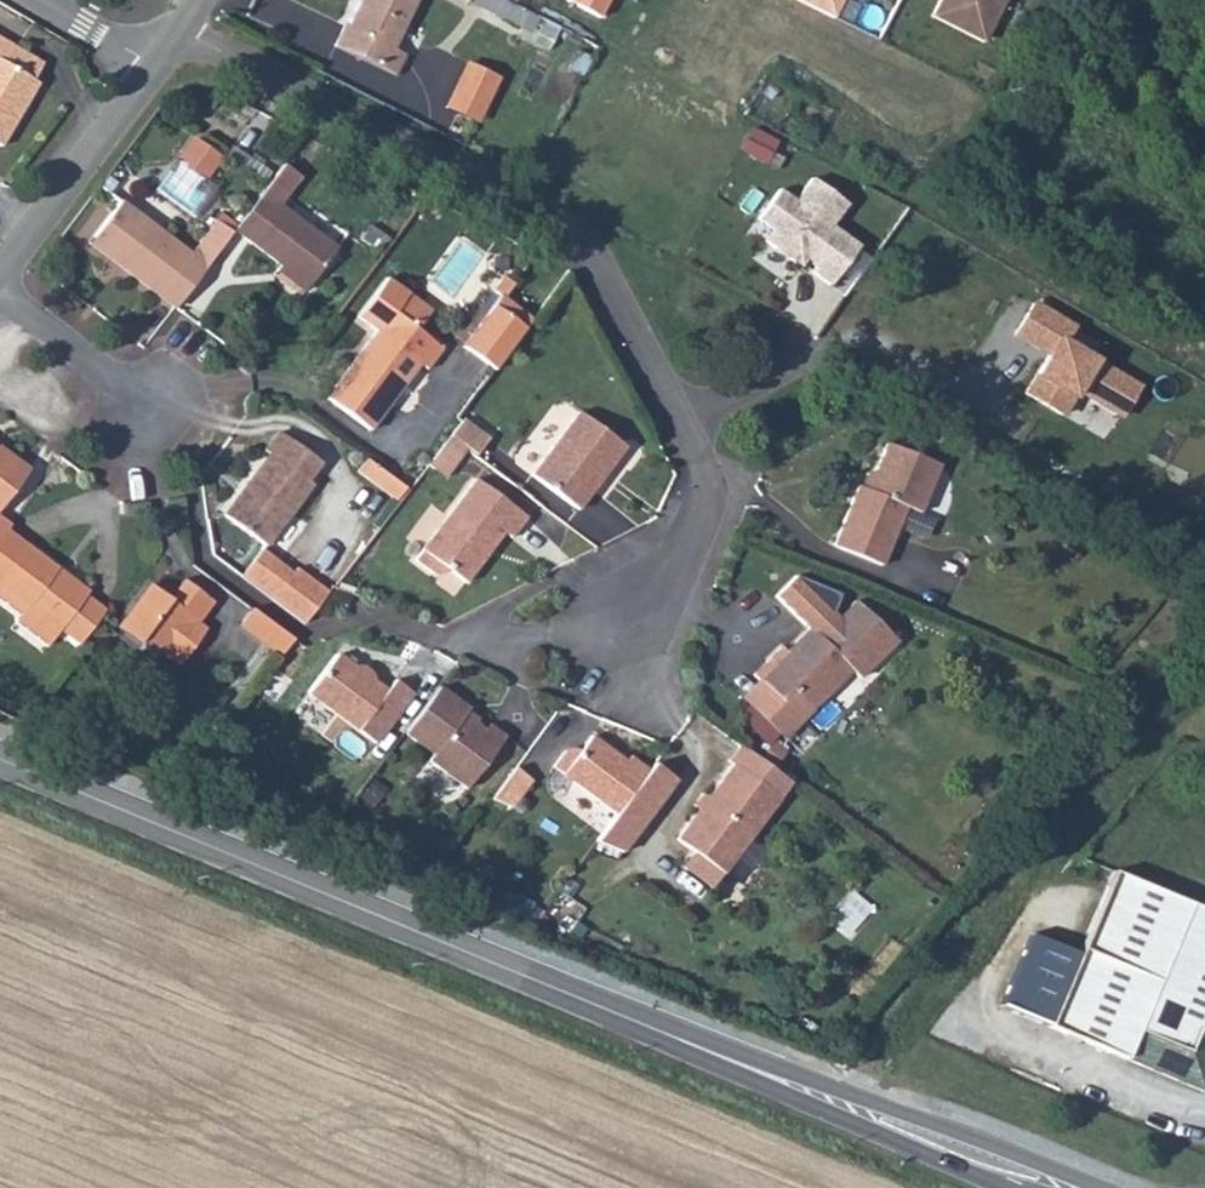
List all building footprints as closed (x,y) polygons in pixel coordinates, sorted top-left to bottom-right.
[(344,26),(335,47),(395,76),(404,55),(391,49),(416,0),(361,0),(348,28),(344,26)] [(495,0),(487,0),(483,8),(520,27),(525,16),(495,0)] [(568,3),(602,20),(613,0),(570,0),(568,3)] [(833,19),(843,0),(796,0),(833,19)] [(930,17),(983,43),(1005,0),(940,0),(930,17)] [(1,147),(38,84),(32,81),(43,64),(0,39),(0,146),(1,147)] [(477,122),(497,78),(468,64),(447,107),(477,122)] [(189,138),(177,165),(209,179),(221,153),(189,138)] [(279,206),(300,178),(283,165),(234,230),(308,286),(336,249),(279,206)] [(779,190),(757,219),(773,231),(765,242),(800,268),(805,260),(814,268),(811,272),(830,286),(859,247),(831,226),(847,205),(812,179),(795,202),(779,190)] [(175,308),(232,233),(215,221),(190,255),(120,202),(94,237),(128,264),(124,270),(175,308)] [(386,279),(357,317),(376,331),(326,398),(369,431),(419,365),(426,370),(442,350),(414,330),(393,314),(407,294),(386,279)] [(429,310),(407,294),(393,314),(414,330),(429,310)] [(500,295),(492,306),(524,329),(532,319),(500,295)] [(1045,359),(1023,398),(1065,421),(1079,396),(1122,421),(1140,390),(1066,347),(1077,329),(1034,304),(1013,341),(1045,359)] [(524,329),(492,306),(462,347),(494,371),(524,329)] [(624,447),(578,413),(531,476),(577,511),(624,447)] [(462,420),(449,436),(475,456),(488,440),(462,420)] [(264,452),(269,455),(224,516),(265,547),(311,485),(306,481),(320,463),(279,432),(264,452)] [(437,453),(453,465),(465,449),(449,437),(437,453)] [(868,491),(858,486),(833,547),(881,566),(905,508),(919,514),(939,465),(887,444),(868,491)] [(29,471),(0,449),(0,509),(29,471)] [(405,489),(366,460),(357,472),(396,501),(405,489)] [(527,518),(475,480),(414,561),(433,574),(437,575),(441,575),(445,573),(448,570),(465,584),(503,533),(511,539),(527,518)] [(7,531),(11,526),(0,518),(0,540),(7,531)] [(60,631),(79,646),(105,610),(55,573),(58,569),(7,531),(0,540),(0,599),(21,615),(16,622),(48,646),(60,631)] [(261,550),(257,556),(288,579),(292,574),(261,550)] [(257,556),(241,577),(304,624),(328,593),(296,569),(292,574),(288,579),(257,556)] [(191,619),(197,623),(212,603),(183,581),(168,600),(150,586),(118,629),(137,643),(142,638),(164,655),(191,619)] [(785,653),(780,647),(753,675),(759,682),(780,703),(792,692),(810,711),(849,670),(858,679),(895,641),(855,602),(819,639),(809,629),(785,653)] [(252,609),(239,626),(280,657),(293,640),(252,609)] [(353,667),(337,655),(307,694),(374,744),(412,694),(394,680),(386,691),(373,682),(373,677),(372,674),(370,671),(367,669),(364,667),(361,666),(357,667),(353,667)] [(759,682),(742,699),(783,738),(810,711),(792,692),(780,703),(759,682)] [(439,688),(404,734),(433,755),(428,762),(466,789),(505,737),(489,725),(484,731),(463,716),(468,709),(439,688)] [(563,753),(552,768),(615,815),(648,771),(629,757),(625,763),(590,737),(579,751),(574,749),(570,749),(566,750),(563,753)] [(677,840),(694,853),(723,874),(790,784),(739,745),(727,762),(732,766),(677,840)] [(622,853),(675,780),(653,764),(648,771),(615,815),(584,856),(622,853)] [(511,808),(531,780),(514,769),(491,800),(511,808)] [(712,889),(723,874),(694,853),(683,867),(712,889)] [(1203,1092),(1204,1088),(1204,911),(1111,872),(1047,1027),(1203,1092)]
